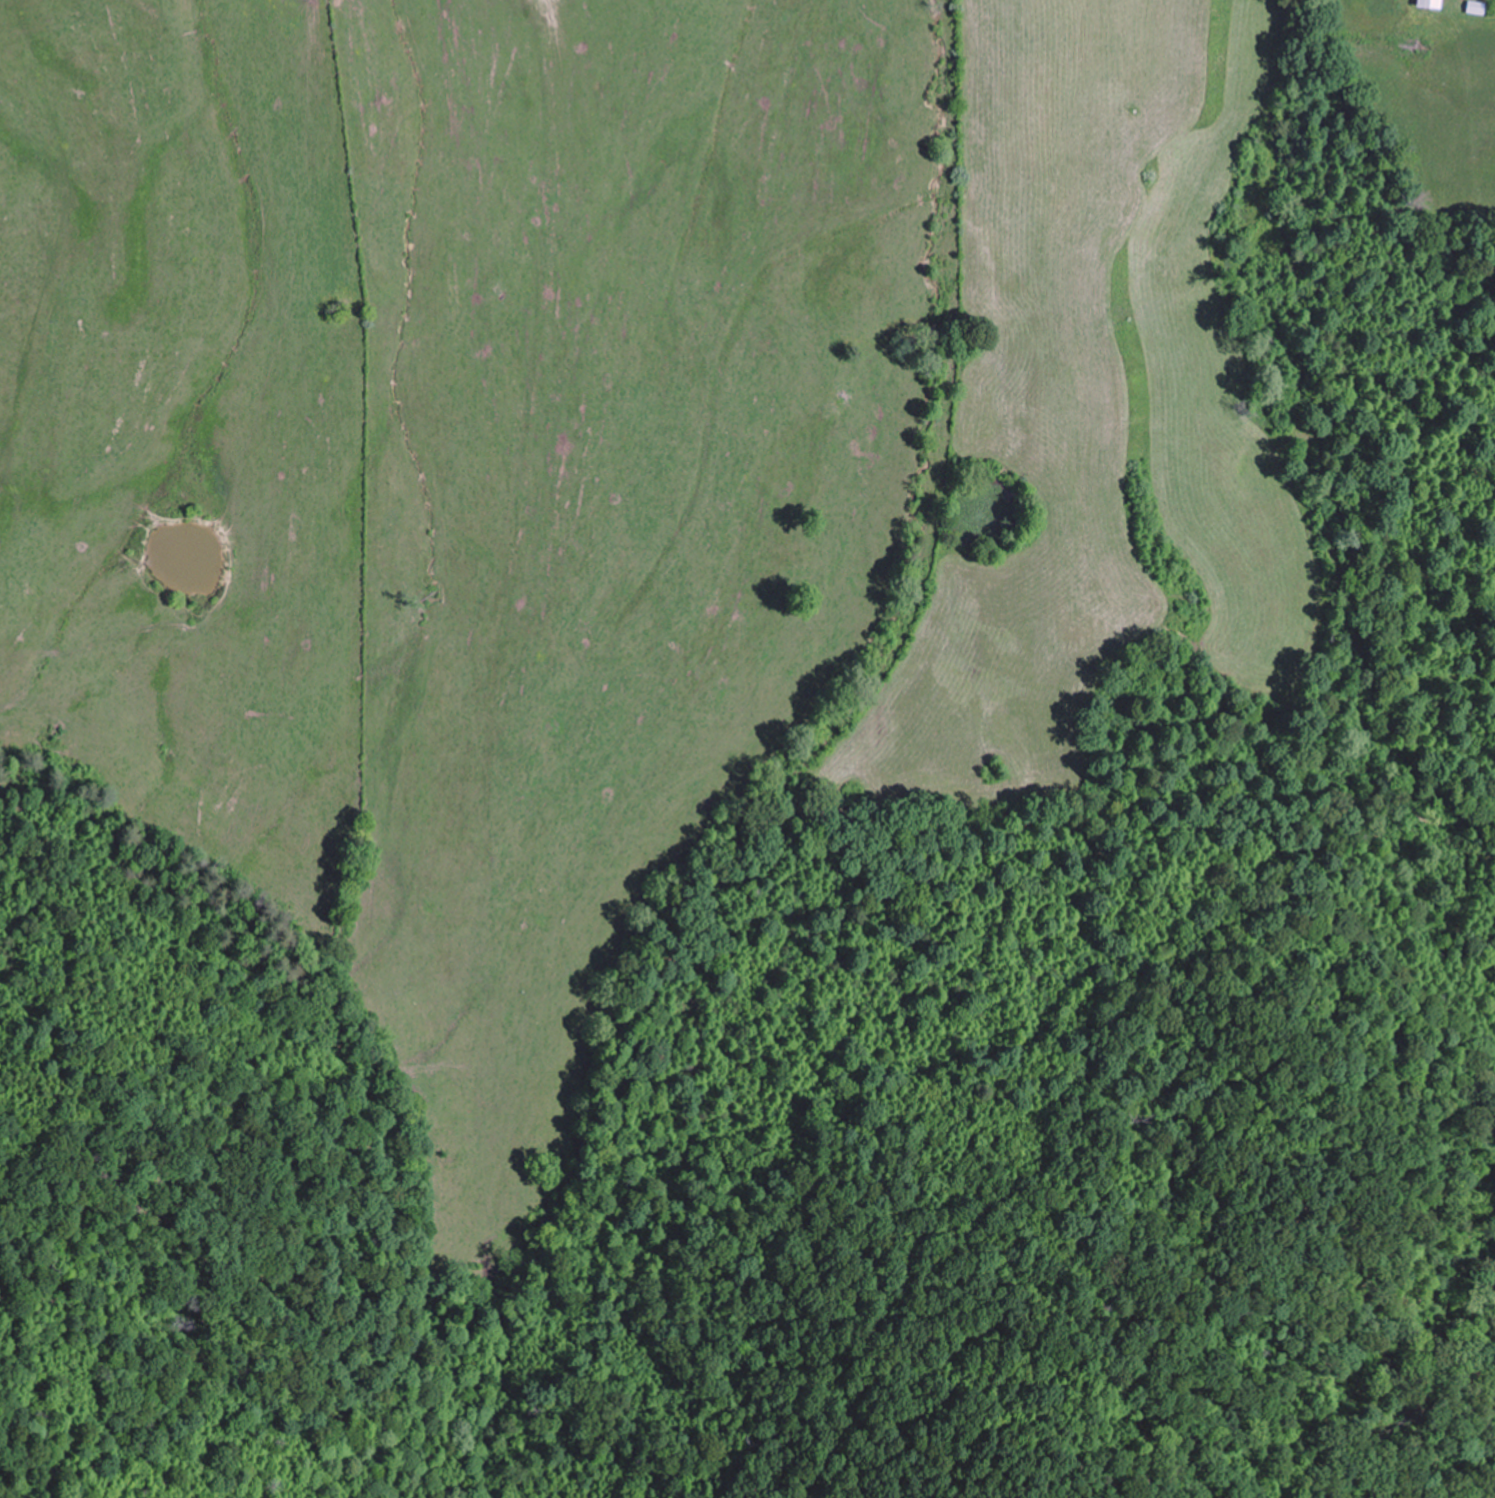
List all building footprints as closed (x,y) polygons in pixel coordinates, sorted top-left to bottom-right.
[(1442,0),(1417,0),(1416,8),(1428,9),(1428,10),(1441,11),(1442,0)] [(1455,3),(1454,19),(1494,22),(1494,6),(1455,3)]
